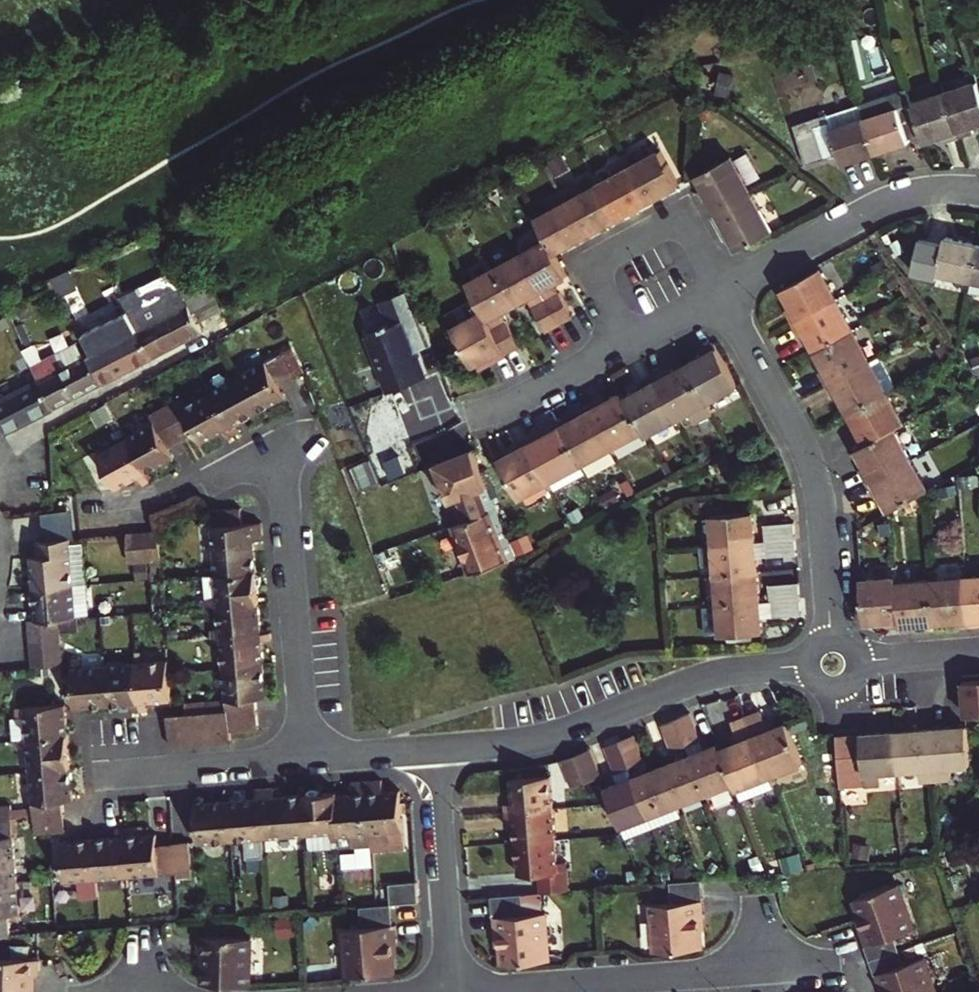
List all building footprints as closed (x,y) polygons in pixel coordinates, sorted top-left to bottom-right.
[(975,83),(944,93),(958,137),(970,134),(968,128),(978,125),(978,96),(977,89),(975,83)] [(958,137),(944,93),(910,104),(921,137),(923,143),(940,137),(942,142),(958,137)] [(904,142),(921,137),(910,104),(863,119),(874,154),(905,145),(904,142)] [(828,130),(863,119),(858,105),(823,116),(828,130)] [(874,154),(863,119),(828,130),(823,116),(790,127),(802,167),(804,168),(821,163),(837,158),(839,163),(839,165),(874,154)] [(644,156),(638,145),(624,153),(649,198),(678,181),(659,147),(644,156)] [(611,161),(616,171),(597,181),(616,216),(649,198),(624,153),(611,161)] [(746,193),(725,155),(692,173),(702,192),(697,195),(707,214),(746,193)] [(837,158),(821,163),(831,192),(847,187),(839,165),(839,163),(837,158)] [(581,190),(576,180),(560,188),(586,234),(616,216),(597,181),(581,190)] [(547,196),(552,207),(536,216),(547,236),(555,251),(586,234),(560,188),(547,196)] [(707,214),(717,234),(723,230),(733,248),(767,230),(746,193),(707,214)] [(555,251),(547,236),(520,251),(560,323),(574,315),(555,280),(567,273),(558,256),(555,251)] [(910,276),(925,278),(925,274),(962,280),(968,242),(931,236),(930,244),(915,242),(910,276)] [(968,242),(962,280),(960,292),(978,295),(978,244),(968,242)] [(560,323),(520,251),(493,266),(513,303),(528,295),(547,330),(560,323)] [(178,283),(197,272),(192,262),(172,272),(178,283)] [(513,303),(493,266),(467,281),(483,310),(507,352),(521,344),(502,309),(513,303)] [(792,307),(786,309),(794,323),(837,301),(820,269),(782,289),(792,307)] [(197,272),(178,283),(187,301),(198,321),(220,308),(200,271),(197,272)] [(65,283),(59,272),(48,277),(54,289),(65,283)] [(54,289),(48,277),(35,284),(39,291),(43,299),(56,293),(54,289)] [(35,284),(22,290),(26,298),(39,291),(35,284)] [(382,324),(365,331),(387,388),(425,374),(415,348),(431,342),(409,286),(392,293),(401,317),(389,322),(388,319),(381,322),(382,324)] [(176,306),(168,291),(151,300),(160,315),(176,306)] [(63,307),(56,293),(43,299),(51,313),(63,307)] [(130,311),(138,326),(153,355),(202,330),(198,321),(187,301),(176,306),(160,315),(151,300),(130,311)] [(801,336),(807,333),(816,351),(854,331),(837,301),(794,323),(801,336)] [(507,352),(483,310),(454,326),(474,363),(491,354),(494,359),(507,352)] [(82,342),(113,326),(106,312),(75,328),(82,342)] [(113,326),(82,342),(88,353),(119,337),(113,326)] [(119,337),(88,353),(103,381),(153,355),(138,326),(119,337)] [(826,368),(820,371),(828,385),(870,362),(854,331),(816,351),(826,368)] [(42,360),(34,346),(24,351),(54,407),(103,381),(88,353),(84,354),(78,342),(42,360)] [(704,348),(707,353),(688,363),(709,401),(740,385),(716,342),(704,348)] [(0,366),(9,382),(0,386),(0,423),(5,433),(54,407),(24,351),(21,345),(4,354),(8,362),(0,366)] [(284,391),(299,384),(282,353),(238,377),(257,412),(287,397),(284,391)] [(849,412),(887,393),(870,362),(828,385),(835,399),(840,396),(849,412)] [(671,372),(668,367),(655,374),(678,417),(692,410),(698,420),(714,411),(709,401),(688,363),(671,372)] [(642,381),(645,387),(626,397),(644,430),(646,434),(678,417),(655,374),(642,381)] [(257,412),(238,377),(211,392),(234,435),(241,431),(237,423),(257,412)] [(169,415),(185,446),(199,439),(201,442),(223,431),(227,438),(234,435),(211,392),(182,408),(180,403),(166,411),(169,415)] [(607,401),(604,395),(590,402),(613,446),(644,430),(626,397),(624,392),(607,401)] [(903,423),(887,393),(849,412),(858,430),(853,432),(860,446),(893,429),(903,423)] [(577,409),(580,414),(561,424),(582,463),(613,446),(590,402),(577,409)] [(146,473),(174,458),(171,454),(185,446),(169,415),(166,411),(152,418),(154,423),(127,438),(146,473)] [(544,434),(541,428),(528,436),(551,479),(582,463),(561,424),(544,434)] [(893,429),(860,446),(856,449),(866,467),(861,470),(868,484),(910,461),(893,429)] [(515,443),(518,448),(500,457),(520,495),(551,479),(528,436),(515,443)] [(146,473),(127,438),(98,454),(118,489),(139,478),(143,484),(150,480),(146,473)] [(486,485),(480,470),(471,447),(433,462),(447,500),(452,498),(479,487),(486,485)] [(361,479),(417,476),(416,453),(360,456),(361,479)] [(875,497),(880,494),(889,511),(924,492),(926,491),(910,461),(868,484),(875,497)] [(487,509),(479,487),(452,498),(460,520),(487,509)] [(213,525),(242,523),(241,507),(212,509),(213,525)] [(487,509),(460,520),(454,522),(472,570),(500,559),(505,557),(487,509)] [(756,540),(754,510),(713,512),(715,543),(756,540)] [(259,522),(242,523),(213,525),(217,574),(257,571),(254,530),(261,529),(261,526),(259,522)] [(793,522),(764,524),(765,540),(794,538),(793,522)] [(160,560),(158,532),(141,533),(143,561),(151,561),(160,560)] [(143,561),(141,533),(126,534),(128,563),(143,561)] [(74,584),(71,537),(41,539),(42,554),(31,555),(34,587),(74,584)] [(794,538),(765,540),(767,555),(795,554),(794,538)] [(717,573),(758,570),(756,540),(715,543),(702,544),(703,556),(715,555),(717,573)] [(760,600),(758,570),(717,573),(719,603),(760,600)] [(209,597),(210,605),(219,605),(259,602),(258,588),(261,585),(261,578),(257,575),(257,571),(217,574),(218,596),(209,597)] [(964,577),(967,624),(978,623),(978,576),(964,577)] [(893,582),(893,577),(859,579),(862,621),(881,620),(882,625),(896,625),(893,582)] [(967,624),(964,577),(930,580),(932,622),(951,621),(952,625),(967,624)] [(932,622),(930,580),(893,582),(896,625),(896,629),(911,629),(911,623),(932,622)] [(798,582),(769,583),(770,599),(799,597),(798,582)] [(30,635),(59,633),(58,617),(76,616),(74,584),(34,587),(36,618),(28,619),(30,635)] [(799,597),(770,599),(771,616),(800,614),(799,597)] [(721,633),(762,631),(760,600),(719,603),(721,633)] [(211,627),(211,635),(220,635),(261,632),(259,602),(219,605),(220,627),(211,627)] [(261,632),(220,635),(222,666),(263,664),(261,641),(270,641),(269,632),(261,632)] [(59,633),(30,635),(31,650),(60,647),(59,633)] [(60,647),(31,650),(32,665),(61,663),(60,647)] [(78,665),(77,654),(70,655),(73,694),(74,705),(105,703),(103,663),(78,665)] [(167,669),(167,659),(134,661),(138,709),(145,709),(144,700),(169,699),(167,669)] [(138,709),(134,661),(103,663),(105,703),(130,701),(130,710),(138,709)] [(265,697),(263,664),(222,666),(225,709),(225,714),(255,712),(254,698),(265,697)] [(962,682),(965,717),(978,716),(978,681),(962,682)] [(15,704),(16,713),(9,714),(11,738),(17,738),(26,737),(67,734),(64,700),(15,704)] [(225,714),(225,709),(209,710),(211,742),(227,741),(226,731),(225,714)] [(209,710),(194,711),(195,726),(196,743),(211,742),(209,710)] [(170,713),(164,714),(165,728),(195,726),(194,711),(170,713)] [(767,729),(760,711),(745,717),(767,776),(801,762),(785,722),(767,729)] [(255,712),(225,714),(226,731),(256,728),(255,712)] [(675,717),(685,744),(699,738),(689,712),(675,717)] [(685,744),(675,717),(662,722),(672,749),(685,744)] [(730,722),(737,741),(720,748),(733,782),(735,789),(767,776),(745,717),(730,722)] [(195,726),(165,728),(166,746),(196,743),(195,726)] [(968,766),(965,727),(930,730),(934,780),(950,779),(949,767),(968,766)] [(930,730),(914,731),(895,733),(898,771),(917,769),(918,781),(934,780),(930,730)] [(643,761),(633,733),(618,739),(628,766),(643,761)] [(898,771),(895,733),(859,736),(863,785),(878,784),(877,773),(898,771)] [(17,738),(17,748),(26,747),(27,769),(69,766),(67,734),(26,737),(17,738)] [(863,785),(859,736),(833,738),(838,788),(863,785)] [(685,744),(689,754),(703,749),(699,738),(685,744)] [(628,766),(618,739),(603,744),(614,772),(628,766)] [(720,748),(718,743),(703,749),(689,754),(704,793),(733,782),(720,748)] [(597,774),(586,746),(572,752),(582,780),(597,774)] [(582,780),(572,752),(557,757),(568,785),(582,780)] [(704,793),(689,754),(661,765),(676,804),(704,793)] [(676,804),(661,765),(632,776),(647,816),(676,804)] [(72,799),(69,766),(27,769),(31,816),(63,814),(62,800),(72,799)] [(833,782),(831,769),(818,770),(819,783),(833,782)] [(502,812),(551,807),(549,774),(509,778),(511,804),(501,805),(502,812)] [(632,776),(602,787),(610,807),(618,827),(647,816),(632,776)] [(349,834),(350,847),(369,846),(364,781),(348,783),(349,795),(334,796),(337,835),(349,834)] [(379,793),(378,781),(364,781),(369,846),(390,844),(389,832),(401,831),(398,791),(379,793)] [(259,838),(305,834),(302,795),(271,797),(271,788),(255,789),(256,798),(259,838)] [(307,790),(304,795),(302,795),(305,834),(306,849),(331,847),(330,842),(338,841),(337,835),(334,796),(334,792),(316,793),(312,789),(307,790)] [(259,838),(256,798),(225,800),(228,840),(250,838),(250,848),(260,848),(259,838)] [(228,840),(225,800),(192,803),(195,843),(228,840)] [(0,804),(0,819),(9,818),(8,804),(0,804)] [(513,842),(553,838),(551,807),(502,812),(503,820),(512,819),(513,842)] [(63,814),(31,816),(32,832),(48,831),(64,830),(63,814)] [(10,834),(9,818),(0,819),(0,835),(10,834)] [(113,829),(113,836),(90,838),(94,880),(125,878),(121,836),(121,828),(113,829)] [(10,834),(0,835),(0,881),(14,880),(10,834)] [(125,878),(173,875),(170,844),(155,845),(154,834),(121,836),(125,878)] [(94,880),(90,838),(58,840),(61,882),(94,880)] [(553,838),(513,842),(516,878),(534,877),(536,891),(541,891),(566,889),(565,865),(555,866),(553,838)] [(190,874),(187,843),(170,844),(173,875),(190,874)] [(702,878),(672,881),(669,881),(671,901),(703,898),(702,878)] [(17,914),(14,880),(0,881),(0,915),(17,914)] [(416,901),(415,880),(387,882),(389,903),(416,901)] [(855,931),(861,948),(867,962),(896,951),(891,936),(912,928),(896,883),(850,901),(856,915),(861,928),(855,931)] [(514,893),(487,895),(490,934),(496,934),(497,946),(499,962),(547,959),(541,891),(536,891),(532,891),(517,893),(514,893)] [(699,918),(705,917),(703,898),(671,901),(650,902),(654,950),(702,946),(700,930),(699,918)] [(343,975),(391,971),(390,955),(388,942),(395,942),(394,923),(391,924),(389,903),(374,904),(358,905),(360,927),(340,929),(343,975)] [(852,923),(855,931),(861,928),(856,915),(850,918),(852,923)] [(183,939),(189,940),(188,973),(236,975),(239,927),(184,925),(183,939)] [(396,954),(395,942),(388,942),(390,955),(396,954)] [(872,976),(901,965),(896,951),(867,962),(872,976)] [(0,953),(0,991),(29,991),(30,978),(30,970),(35,970),(36,954),(0,953)] [(878,991),(880,991),(884,990),(885,991),(937,991),(923,956),(901,965),(872,976),(878,991)]
